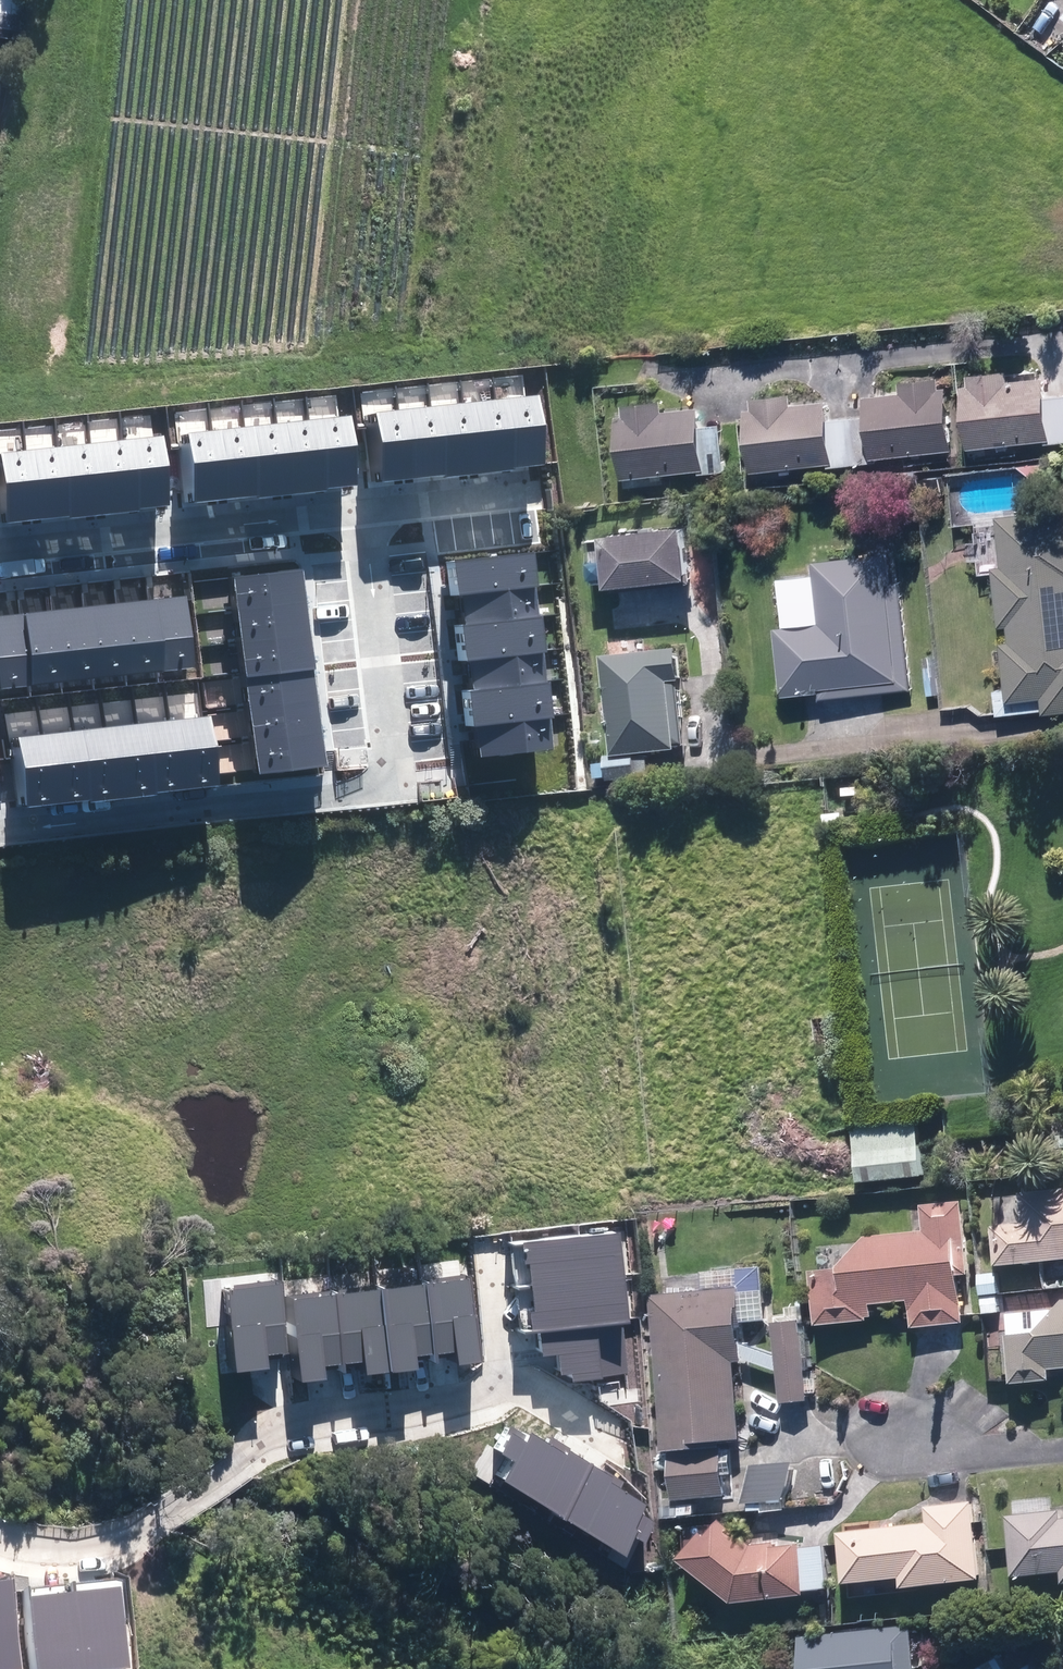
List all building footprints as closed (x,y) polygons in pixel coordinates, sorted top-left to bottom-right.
[(6,37),(14,0),(0,0),(0,36),(6,37)] [(975,445),(1055,437),(1049,376),(1013,379),(1012,366),(975,370),(976,382),(969,383),(975,445)] [(871,394),(877,456),(956,448),(950,387),(944,387),(942,375),(905,378),(906,391),(871,394)] [(758,468),(837,461),(832,399),(796,403),(795,390),(758,393),(759,406),(752,407),(758,468)] [(630,474),(709,467),(704,406),(668,409),(667,396),(630,400),(631,412),(624,413),(630,474)] [(527,397),(494,400),(502,471),(535,467),(527,397)] [(463,404),(471,474),(502,471),(494,400),(463,404)] [(463,404),(430,407),(438,478),(471,474),(463,404)] [(399,411),(406,481),(438,478),(430,407),(399,411)] [(399,411),(367,414),(375,485),(406,481),(399,411)] [(341,416),(308,420),(316,491),(349,487),(341,416)] [(275,424),(283,495),(316,491),(308,420),(275,424)] [(275,424),(243,427),(251,498),(283,495),(275,424)] [(210,431),(218,502),(251,498),(243,427),(210,431)] [(210,431),(179,435),(186,505),(218,502),(210,431)] [(121,440),(129,511),(164,507),(156,436),(121,440)] [(121,440),(87,444),(95,514),(95,515),(129,511),(121,440)] [(55,447),(63,518),(95,514),(87,444),(55,447)] [(55,447),(27,450),(35,521),(63,518),(55,447)] [(0,453),(0,491),(4,524),(35,521),(27,450),(0,453)] [(1004,512),(1008,561),(999,562),(1005,622),(1014,621),(1016,633),(1007,634),(1013,697),(1048,694),(1049,710),(1062,709),(1062,506),(1004,512)] [(697,572),(692,520),(614,527),(619,579),(697,572)] [(915,687),(902,579),(895,580),(891,549),(819,557),(826,618),(780,623),(788,693),(825,688),(826,697),(915,687)] [(535,553),(454,562),(457,595),(462,594),(538,586),(535,553)] [(305,568),(235,576),(239,608),(308,601),(305,568)] [(542,616),(538,586),(462,594),(465,625),(542,616)] [(182,596),(149,599),(157,672),(190,669),(182,596)] [(116,603),(125,676),(157,672),(149,599),(116,603)] [(308,601),(239,608),(243,642),(312,634),(308,601)] [(116,603),(83,607),(92,680),(125,676),(116,603)] [(53,610),(61,683),(92,680),(83,607),(53,610)] [(53,610),(20,614),(29,687),(61,683),(53,610)] [(0,616),(0,690),(29,687),(20,614),(0,616)] [(546,652),(542,616),(465,625),(459,625),(463,661),(471,660),(546,652)] [(315,665),(312,634),(243,642),(242,642),(245,672),(315,665)] [(683,646),(606,656),(618,755),(680,748),(680,745),(688,744),(680,679),(687,678),(683,646)] [(549,683),(546,652),(471,660),(474,691),(549,683)] [(315,665),(245,672),(249,705),(320,697),(316,665),(315,665)] [(553,717),(549,683),(474,691),(469,692),(473,726),(478,725),(553,717)] [(323,730),(320,697),(249,705),(253,738),(323,730)] [(167,722),(175,793),(208,790),(200,717),(167,721),(167,722)] [(557,750),(553,717),(478,725),(482,758),(557,750)] [(167,722),(135,725),(143,797),(175,793),(167,722)] [(103,729),(111,800),(143,797),(135,725),(103,729)] [(103,729),(74,732),(82,804),(111,800),(103,729)] [(323,730),(253,738),(257,775),(328,767),(323,730)] [(42,736),(50,807),(82,804),(74,732),(42,736)] [(42,736),(12,739),(14,753),(20,810),(50,807),(42,736)] [(920,1115),(855,1122),(862,1181),(926,1174),(920,1115)] [(1021,1194),(1025,1224),(993,1227),(997,1267),(1062,1260),(1062,1190),(1021,1194)] [(964,1323),(960,1276),(970,1275),(962,1201),(923,1205),(926,1233),(867,1238),(845,1271),(814,1274),(819,1327),(869,1321),(869,1318),(874,1318),(873,1304),(911,1300),(914,1329),(964,1323)] [(620,1233),(524,1242),(528,1286),(624,1277),(620,1233)] [(744,1361),(740,1321),(744,1321),(741,1293),(762,1291),(760,1269),(703,1274),(704,1291),(652,1296),(667,1452),(670,1452),(675,1501),(697,1499),(711,1497),(727,1496),(725,1476),(734,1475),(731,1441),(742,1440),(734,1362),(744,1361)] [(999,1273),(980,1275),(982,1296),(1001,1294),(999,1273)] [(470,1275),(416,1282),(425,1356),(452,1352),(453,1364),(481,1361),(470,1275)] [(628,1323),(624,1277),(528,1286),(533,1332),(540,1331),(623,1323),(628,1323)] [(416,1282),(374,1288),(383,1373),(412,1369),(410,1357),(425,1356),(416,1282)] [(282,1283),(228,1289),(237,1373),(268,1369),(267,1355),(290,1353),(284,1298),(282,1283)] [(374,1288),(328,1293),(335,1366),(359,1363),(360,1375),(383,1373),(374,1288)] [(328,1293),(284,1298),(290,1353),(293,1383),(319,1380),(317,1368),(335,1366),(328,1293)] [(984,1315),(1001,1314),(998,1296),(982,1298),(984,1315)] [(1058,1310),(1009,1313),(1014,1384),(1051,1382),(1050,1370),(1062,1369),(1062,1300),(1058,1310)] [(809,1370),(802,1307),(785,1309),(786,1324),(772,1326),(781,1403),(806,1400),(803,1371),(809,1370)] [(623,1323),(540,1331),(543,1356),(563,1354),(565,1379),(628,1373),(623,1323)] [(515,1458),(503,1479),(562,1516),(595,1467),(532,1428),(527,1437),(510,1426),(497,1447),(515,1458)] [(752,1466),(744,1505),(784,1503),(793,1463),(752,1466)] [(643,1499),(595,1467),(562,1516),(623,1556),(643,1499)] [(979,1580),(973,1519),(971,1504),(928,1508),(930,1524),(842,1533),(847,1584),(903,1578),(904,1588),(979,1580)] [(1062,1520),(1061,1512),(1010,1517),(1015,1578),(1062,1573),(1062,1520)] [(801,1549),(801,1545),(776,1549),(776,1543),(754,1546),(754,1547),(723,1522),(720,1526),(718,1525),(708,1536),(705,1533),(687,1555),(683,1560),(738,1603),(806,1595),(806,1592),(830,1588),(825,1546),(801,1549)] [(14,1579),(0,1580),(0,1668),(24,1668),(14,1579)] [(82,1668),(120,1668),(130,1668),(120,1580),(73,1585),(82,1668)] [(30,1590),(39,1668),(82,1668),(73,1585),(30,1590)] [(904,1668),(919,1667),(915,1623),(807,1634),(811,1668),(904,1668)]
